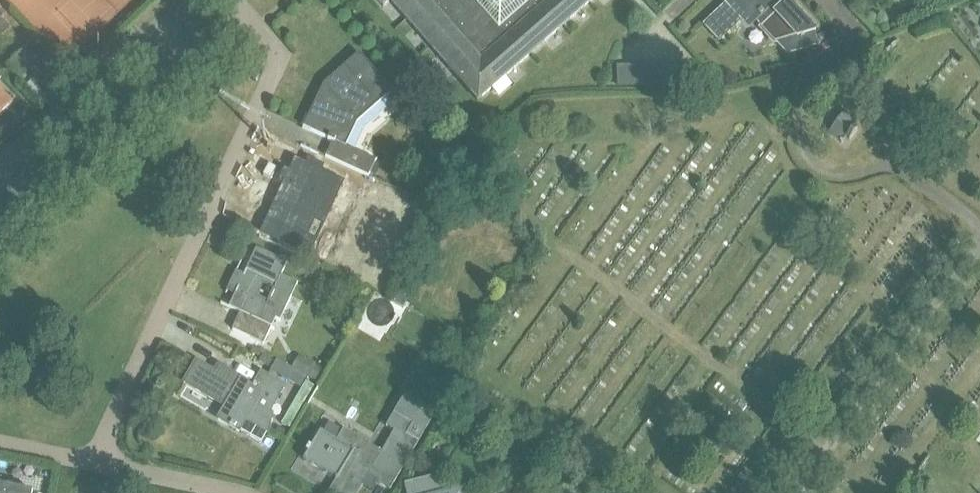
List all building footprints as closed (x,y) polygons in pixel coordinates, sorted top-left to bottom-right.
[(593,0),(377,0),(383,8),(391,1),(478,101),(593,0)] [(816,33),(785,0),(731,0),(723,7),(724,8),(705,26),(720,41),(742,20),(750,28),(757,21),(760,24),(759,26),(775,42),(777,42),(788,54),(817,46),(813,33),(816,33)] [(15,26),(7,17),(0,23),(0,39),(15,26)] [(319,98),(305,128),(334,142),(327,156),(370,177),(377,162),(347,148),(358,124),(394,93),(360,55),(325,86),(330,92),(325,101),(319,98)] [(680,65),(619,66),(619,89),(681,87),(680,65)] [(14,104),(0,90),(0,118),(14,104)] [(845,112),(828,134),(842,145),(845,140),(849,143),(862,126),(845,112)] [(333,191),(336,190),(336,183),(326,183),(326,178),(313,178),(303,173),(307,165),(296,159),(289,173),(284,171),(280,179),(285,181),(274,205),(286,210),(288,205),(314,218),(323,198),(328,201),(333,191)] [(420,202),(416,210),(428,215),(432,207),(420,202)] [(280,322),(298,284),(282,277),(287,265),(256,250),(244,277),(236,273),(230,286),(238,289),(229,308),(241,313),(233,330),(264,345),(276,320),(280,322)] [(398,293),(391,304),(402,310),(409,299),(398,293)] [(293,370),(316,383),(316,382),(321,384),(327,374),(323,371),(323,370),(300,357),(293,370)] [(269,413),(284,387),(262,375),(254,388),(225,370),(221,377),(197,362),(184,384),(225,408),(219,419),(240,431),(247,420),(268,432),(272,415),(269,413)] [(238,371),(255,378),(258,370),(241,363),(238,371)] [(443,373),(430,395),(445,403),(457,382),(443,373)] [(306,382),(281,425),(290,430),(315,388),(306,382)] [(336,439),(320,429),(303,457),(342,481),(337,489),(344,492),(357,492),(362,486),(371,491),(377,482),(390,489),(435,411),(405,393),(385,425),(394,430),(381,451),(343,428),(336,439)] [(406,487),(407,492),(442,492),(439,478),(406,487)] [(1,487),(2,479),(0,479),(0,492),(32,492),(1,487)]
